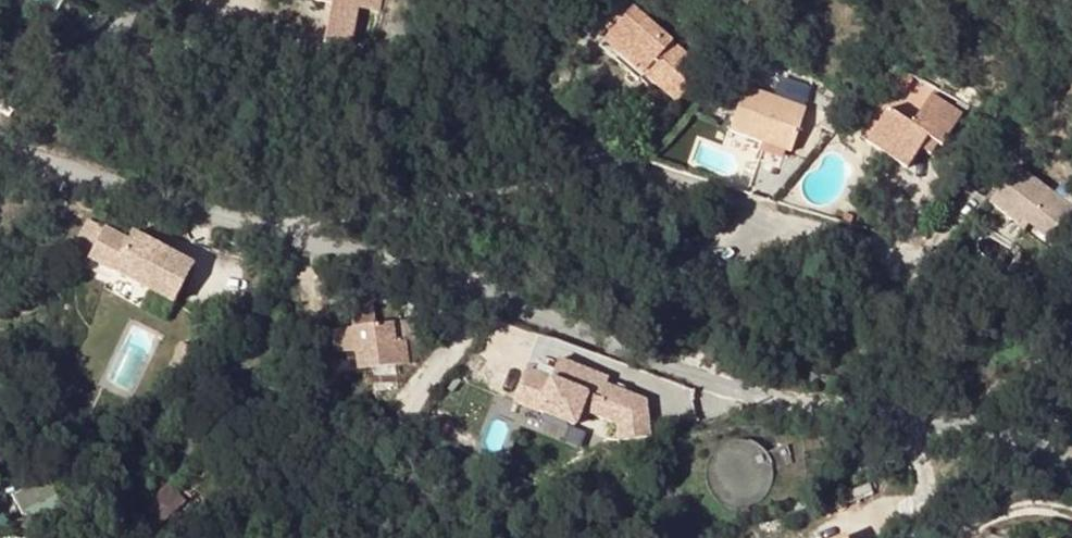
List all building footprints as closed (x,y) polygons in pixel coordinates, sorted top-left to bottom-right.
[(359,0),(313,0),(330,2),(324,41),(353,44),(359,0)] [(666,83),(686,58),(671,45),(676,39),(618,0),(614,0),(586,36),(624,63),(629,56),(664,84),(666,83)] [(735,77),(729,96),(790,108),(794,95),(735,77)] [(911,114),(883,104),(870,140),(913,157),(926,124),(945,131),(959,97),(923,83),(911,114)] [(782,135),(790,108),(729,96),(721,117),(782,135)] [(9,117),(14,108),(1,100),(0,103),(0,112),(9,117)] [(744,132),(773,141),(775,133),(746,125),(744,132)] [(985,140),(968,186),(1005,199),(1007,192),(1038,202),(1051,162),(985,140)] [(107,224),(91,215),(75,246),(92,255),(107,224)] [(92,255),(175,299),(196,262),(135,229),(131,236),(107,224),(92,255)] [(351,312),(352,321),(372,319),(372,310),(351,312)] [(372,319),(352,321),(353,329),(336,330),(338,350),(356,348),(358,371),(409,364),(407,341),(396,340),(395,324),(373,325),(372,319)] [(659,434),(657,397),(621,383),(623,378),(572,359),(564,379),(540,369),(527,400),(590,424),(596,409),(632,423),(633,439),(659,434)] [(165,480),(137,512),(163,535),(192,503),(165,480)] [(1058,529),(1055,537),(1071,537),(1071,533),(1058,529)]
